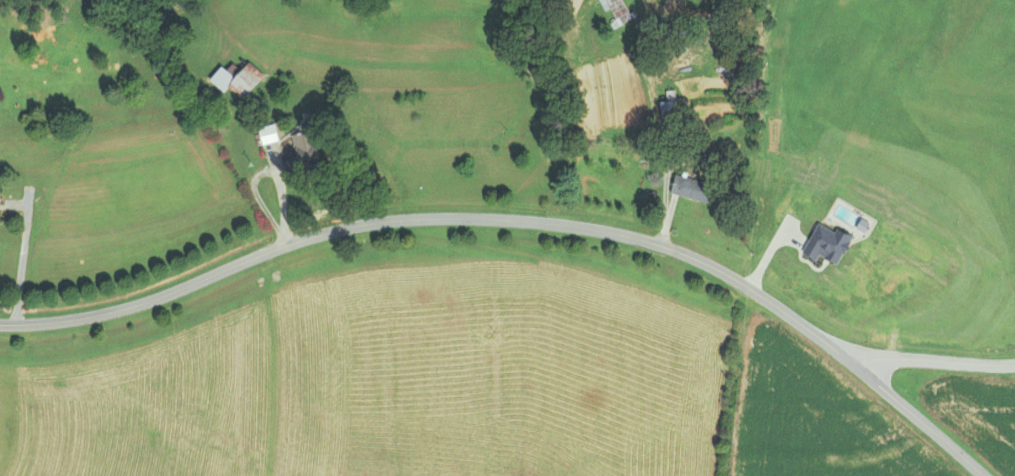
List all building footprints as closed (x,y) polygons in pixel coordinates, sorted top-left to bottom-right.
[(624,19),(614,0),(592,0),(606,28),(624,19)] [(215,65),(204,78),(234,104),(258,75),(240,59),(226,74),(215,65)] [(655,120),(668,120),(668,90),(655,90),(655,120)] [(252,127),(256,144),(272,141),(269,123),(252,127)] [(276,155),(280,173),(313,165),(304,129),(285,133),(289,152),(276,155)] [(708,186),(667,173),(661,192),(702,204),(708,186)]
